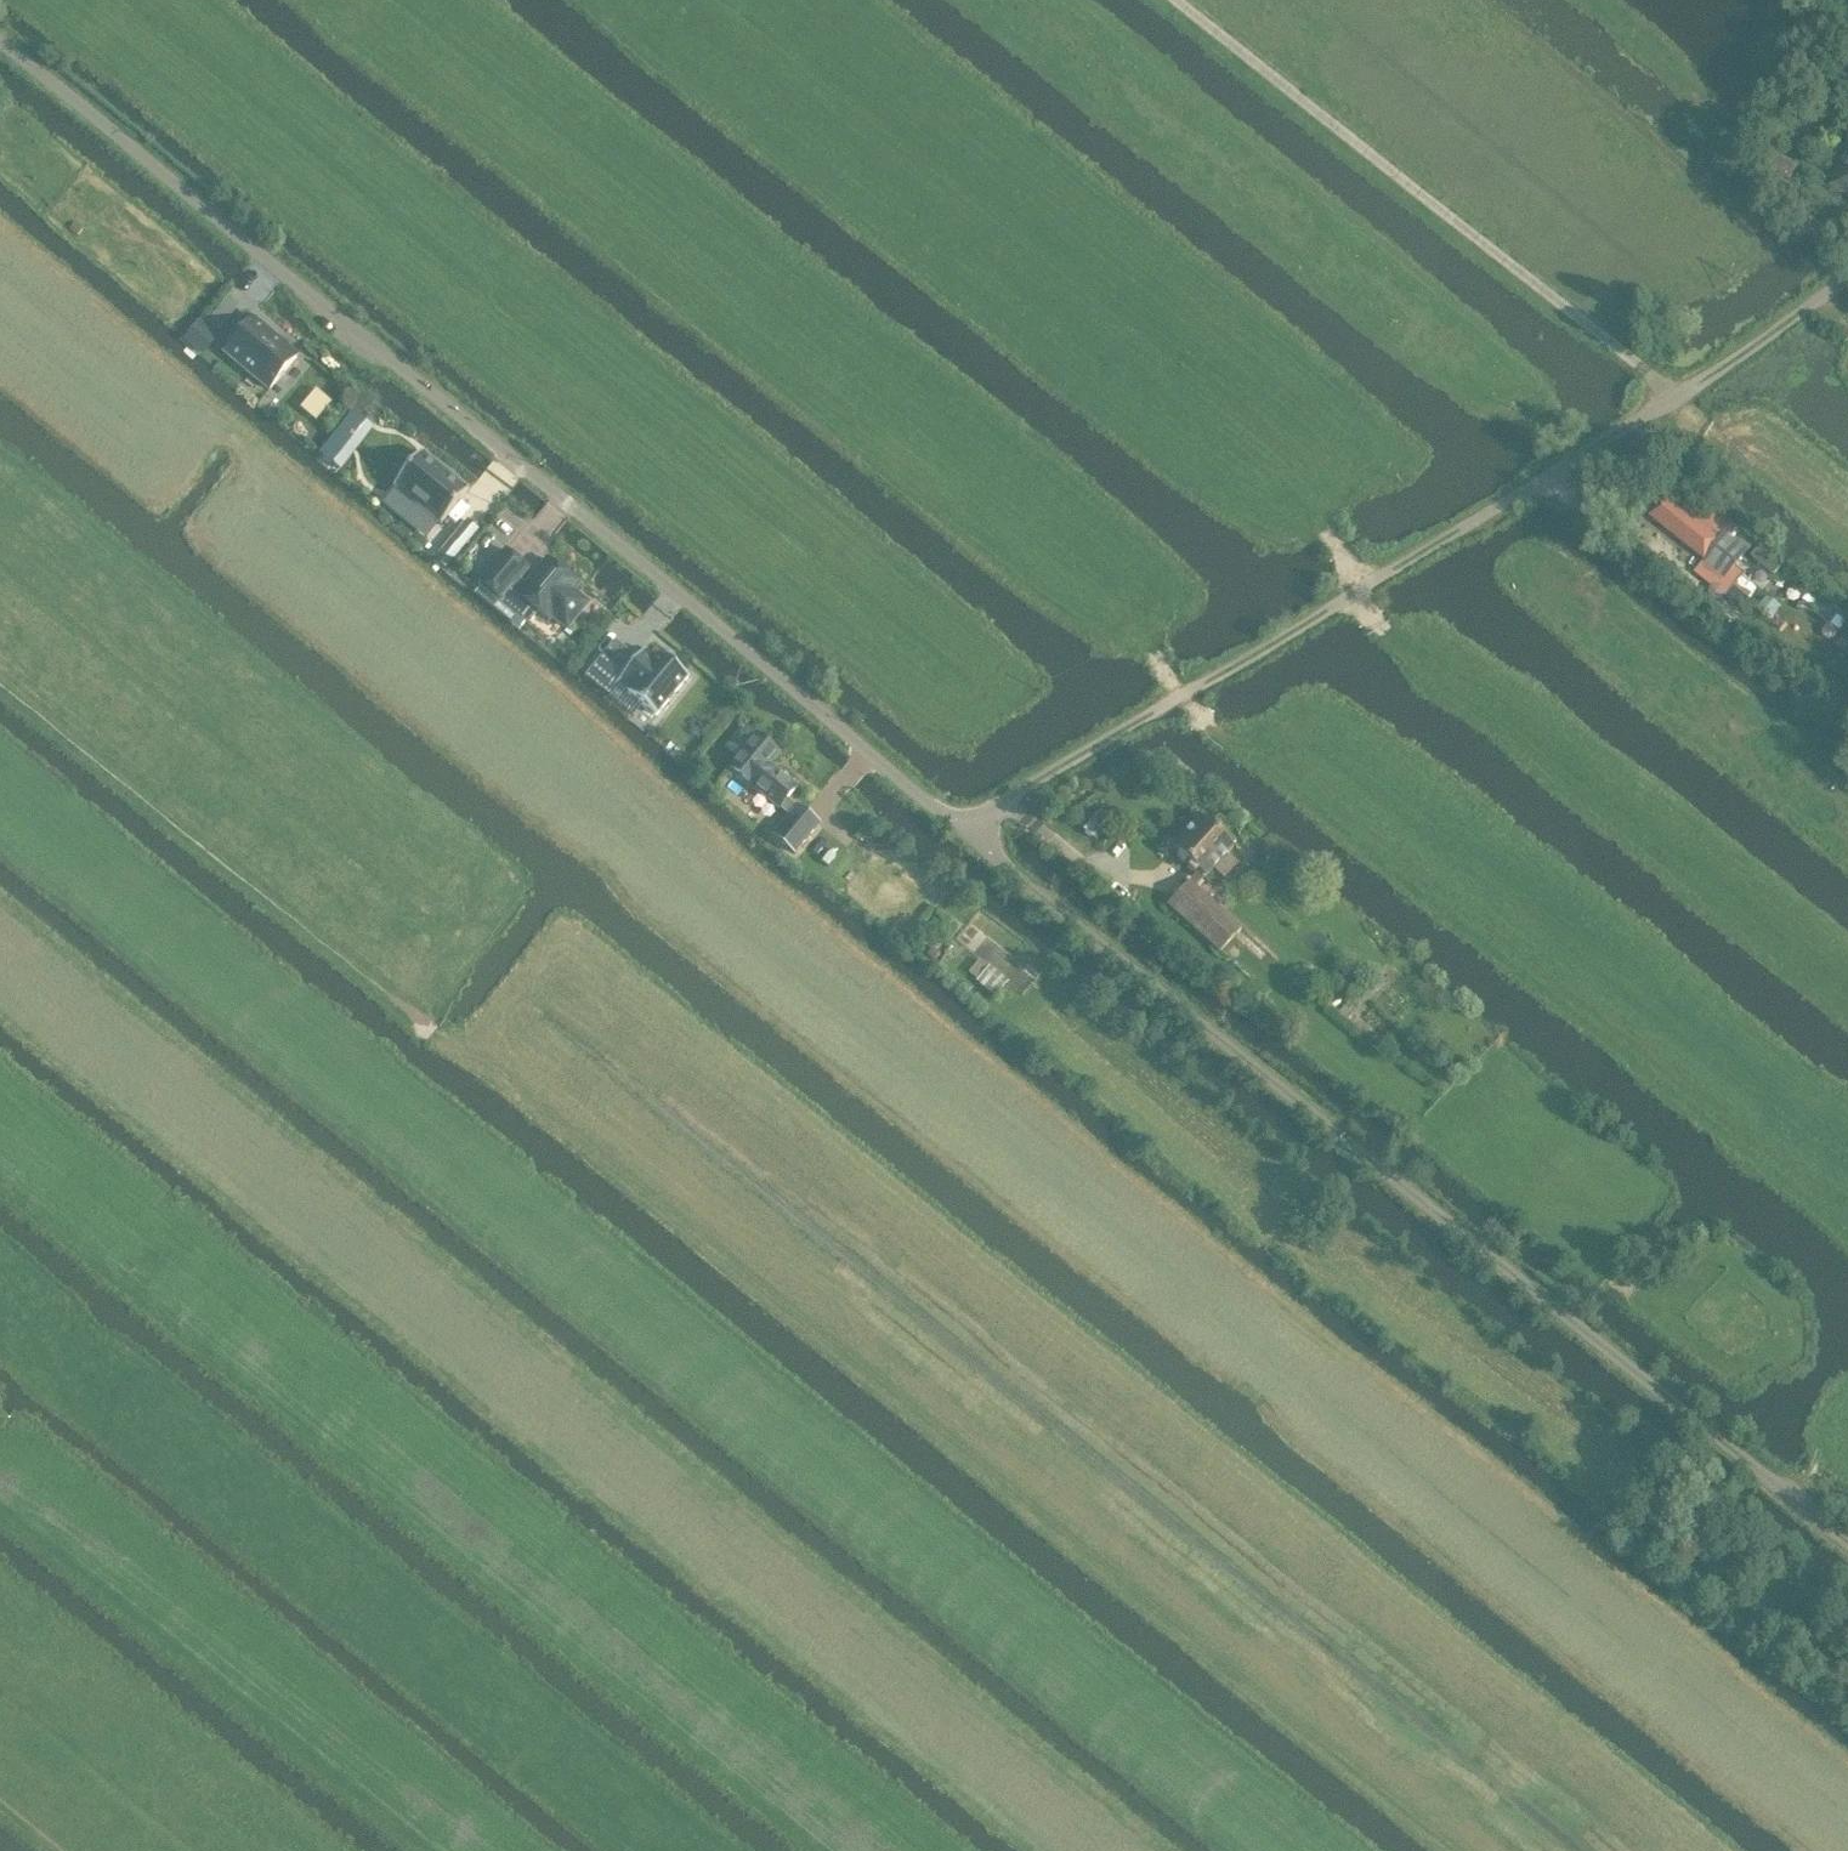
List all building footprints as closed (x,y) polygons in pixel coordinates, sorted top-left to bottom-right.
[(1833,187),(1847,196),(1847,162),(1833,187)] [(221,335),(219,332),(207,323),(202,318),(184,340),(204,356),(221,335)] [(269,390),(297,356),(253,320),(225,354),(269,390)] [(368,428),(348,452),(358,462),(386,429),(376,420),(368,428)] [(418,448),(389,482),(438,522),(466,487),(418,448)] [(1650,518),(1704,560),(1720,540),(1666,498),(1650,518)] [(441,554),(436,560),(446,568),(450,562),(477,529),(467,521),(441,554)] [(1782,566),(1761,547),(1752,556),(1774,576),(1782,566)] [(480,584),(500,601),(527,568),(507,551),(480,584)] [(527,568),(500,601),(529,624),(537,614),(548,622),(552,618),(566,630),(587,605),(572,593),(578,586),(547,561),(527,586),(519,580),(528,569),(527,568)] [(1795,585),(1793,588),(1805,597),(1814,585),(1803,576),(1795,585)] [(1768,618),(1777,606),(1766,597),(1756,609),(1768,618)] [(1825,599),(1814,612),(1830,625),(1831,623),(1840,612),(1841,611),(1825,599)] [(1837,645),(1847,654),(1847,633),(1837,645)] [(694,681),(666,657),(660,663),(649,653),(625,682),(637,692),(633,696),(661,720),(694,681)] [(668,733),(657,724),(651,731),(661,740),(668,733)] [(732,769),(742,777),(780,809),(797,789),(768,765),(777,753),(758,737),(732,769)] [(780,833),(796,848),(820,823),(804,807),(780,833)] [(1242,930),(1197,888),(1204,880),(1214,870),(1225,880),(1238,866),(1227,856),(1234,848),(1233,847),(1236,843),(1222,830),(1219,834),(1202,818),(1172,850),(1198,874),(1168,906),(1220,954),(1242,930)] [(978,982),(996,998),(1008,984),(990,968),(978,982)]
